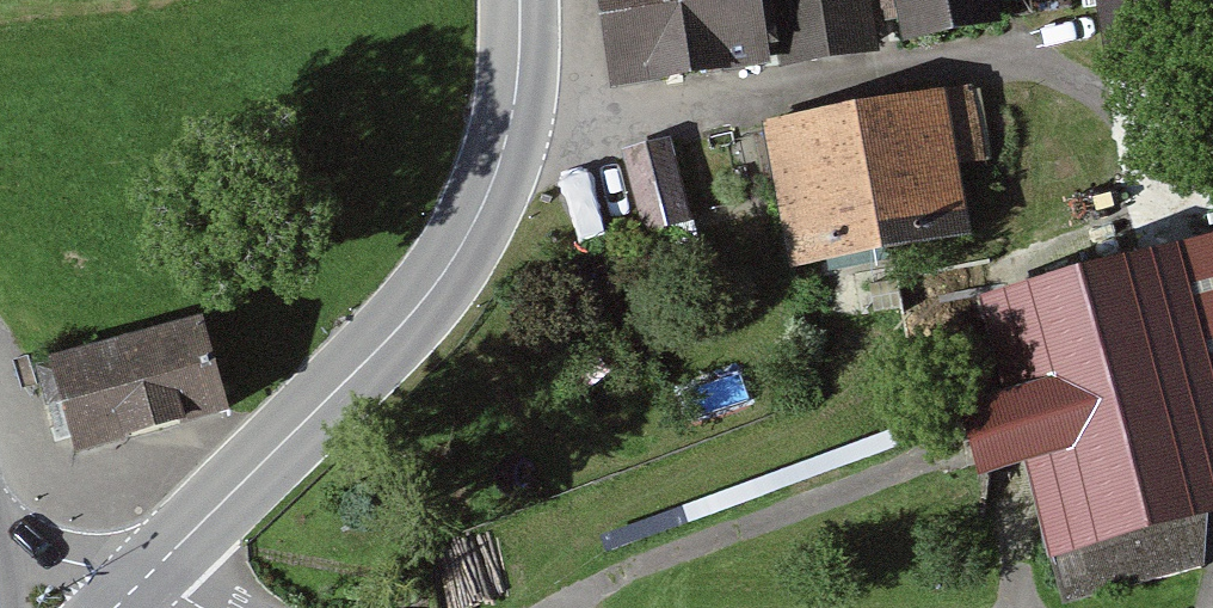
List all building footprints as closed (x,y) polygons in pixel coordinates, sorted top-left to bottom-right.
[(617,98),(876,68),(874,51),(1016,35),(1012,0),(605,0),(617,98)] [(976,91),(766,130),(792,271),(983,236),(970,169),(990,165),(976,91)] [(621,150),(644,235),(691,222),(669,138),(621,150)] [(968,410),(988,485),(1035,472),(1057,556),(1212,515),(1212,245),(984,306),(1009,399),(968,410)] [(49,358),(76,456),(229,414),(202,316),(49,358)]
